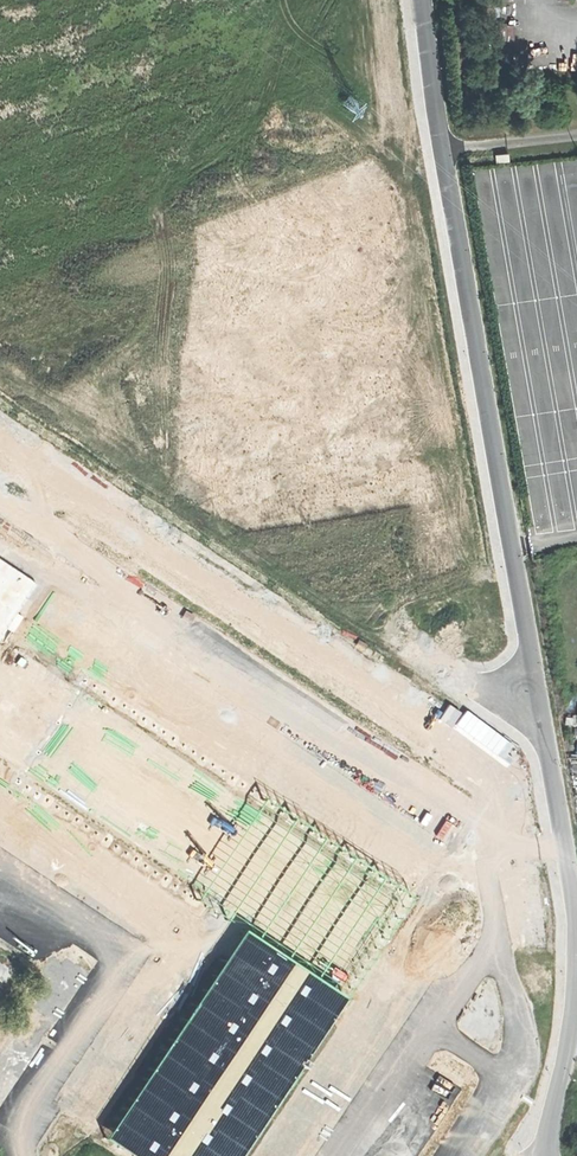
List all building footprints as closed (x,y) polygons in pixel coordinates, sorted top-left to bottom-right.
[(39,581),(0,556),(0,640),(6,631),(39,581)] [(245,928),(346,995),(410,899),(6,631),(0,640),(0,766),(245,928)] [(106,1138),(134,1155),(239,1155),(346,995),(245,928),(106,1138)]
